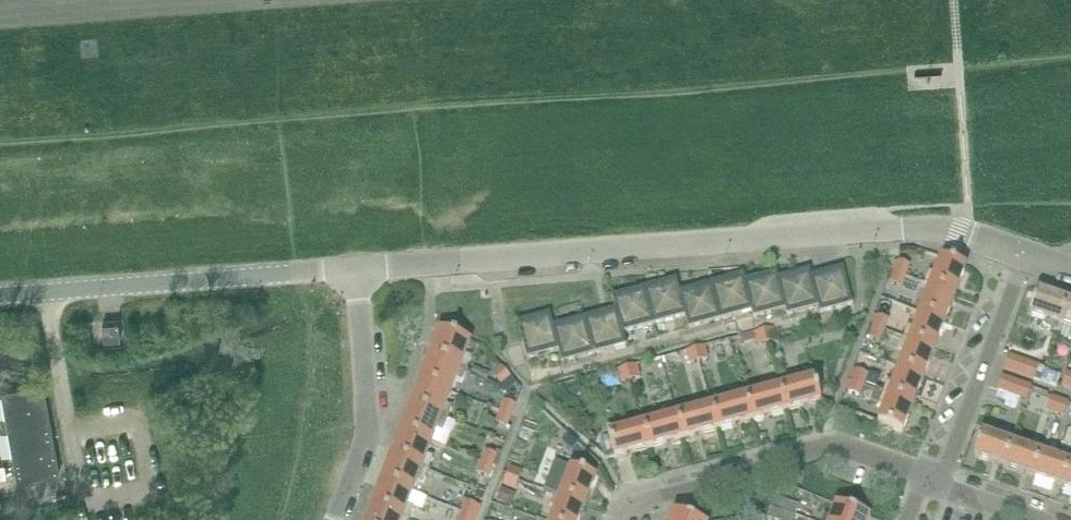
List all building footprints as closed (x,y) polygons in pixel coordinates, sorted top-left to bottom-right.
[(98,51),(111,49),(109,33),(96,35),(98,51)] [(955,296),(966,268),(941,258),(935,276),(929,274),(925,284),(925,285),(955,296)] [(895,274),(905,277),(909,266),(899,263),(895,274)] [(820,314),(853,305),(843,269),(812,277),(811,278),(819,307),(819,308),(820,314)] [(811,278),(812,277),(810,271),(778,280),(786,310),(785,310),(787,316),(819,308),(819,307),(811,278)] [(778,280),(777,273),(745,282),(744,282),(752,312),(754,318),(785,310),(786,310),(778,280)] [(900,288),(905,277),(895,274),(891,284),(900,288)] [(744,282),(745,282),(743,276),(711,284),(721,321),(752,312),(744,282)] [(679,293),(680,293),(677,280),(644,289),(654,326),(686,317),(679,293)] [(925,285),(925,284),(923,283),(916,300),(924,303),(920,314),(945,323),(955,296),(925,285)] [(689,329),(721,321),(711,284),(680,293),(679,293),(686,317),(689,329)] [(616,310),(623,335),(654,326),(644,289),(612,298),(615,310),(616,310)] [(1058,332),(1060,326),(1067,302),(1038,292),(1035,302),(1034,301),(1032,306),(1033,307),(1030,316),(1047,322),(1045,328),(1058,332)] [(1067,302),(1060,326),(1070,330),(1070,304),(1067,302)] [(626,346),(623,335),(616,310),(615,310),(584,319),(594,355),(626,346)] [(553,327),(554,327),(550,314),(517,323),(527,360),(559,351),(560,351),(553,327)] [(934,351),(945,323),(920,314),(913,332),(907,330),(904,339),(934,351)] [(874,328),(884,331),(888,322),(878,317),(874,328)] [(562,364),(594,355),(584,319),(554,327),(553,327),(560,351),(559,351),(562,364)] [(104,340),(119,339),(118,323),(102,324),(104,340)] [(763,331),(766,344),(776,341),(772,328),(763,331)] [(879,343),(884,331),(874,328),(870,339),(879,343)] [(466,357),(471,343),(440,331),(430,357),(467,371),(472,359),(466,357)] [(759,346),(766,344),(763,331),(755,333),(759,346)] [(756,343),(753,335),(739,339),(741,348),(756,343)] [(924,378),(934,351),(904,339),(900,348),(906,351),(899,369),(924,378)] [(696,350),(699,363),(707,360),(703,348),(696,350)] [(690,365),(699,363),(696,350),(687,352),(690,365)] [(462,383),(467,371),(430,357),(420,382),(451,394),(456,381),(462,383)] [(1034,380),(1038,368),(1009,358),(1005,370),(1034,380)] [(1052,362),(1047,374),(1063,380),(1067,368),(1052,362)] [(627,368),(631,381),(639,379),(635,366),(627,368)] [(622,384),(631,381),(627,368),(619,371),(622,384)] [(488,383),(491,376),(475,369),(473,374),(488,383)] [(501,385),(510,377),(503,369),(494,378),(501,385)] [(913,406),(924,378),(899,369),(893,385),(887,383),(883,394),(913,406)] [(853,383),(863,387),(867,376),(857,372),(853,383)] [(1056,389),(1060,379),(1045,373),(1041,383),(1056,389)] [(1066,374),(1062,386),(1070,389),(1070,376),(1066,374)] [(815,380),(814,380),(812,375),(802,378),(804,383),(779,390),(785,412),(821,402),(815,380)] [(1027,401),(1031,388),(1002,378),(998,390),(1027,401)] [(446,407),(451,394),(420,382),(411,407),(448,421),(452,409),(446,407)] [(859,398),(863,387),(853,383),(850,394),(859,398)] [(17,480),(59,472),(43,384),(1,392),(17,480)] [(779,390),(758,396),(755,388),(743,392),(749,411),(752,421),(785,412),(779,390)] [(582,397),(580,389),(562,395),(564,403),(582,397)] [(913,406),(883,394),(875,391),(871,403),(884,408),(878,424),(892,430),(902,434),(913,406)] [(752,421),(749,411),(743,392),(732,395),(734,402),(711,408),(718,430),(752,421)] [(1055,415),(1060,402),(1052,399),(1047,412),(1055,415)] [(1060,402),(1055,415),(1064,418),(1068,404),(1060,402)] [(502,413),(511,416),(515,406),(506,403),(502,413)] [(443,434),(448,421),(411,407),(401,433),(432,444),(437,431),(443,434)] [(711,408),(689,414),(687,407),(675,410),(681,430),(683,440),(718,430),(711,408)] [(683,440),(681,430),(675,410),(663,413),(665,421),(643,427),(649,449),(683,440)] [(507,428),(511,416),(502,413),(498,424),(507,428)] [(643,427),(620,433),(619,427),(607,430),(615,458),(649,449),(643,427)] [(427,457),(432,444),(401,433),(391,458),(429,472),(433,459),(427,457)] [(1004,468),(1012,445),(982,435),(979,444),(978,444),(977,448),(978,449),(974,458),(1004,468)] [(585,436),(581,440),(588,446),(592,442),(585,436)] [(569,437),(563,444),(574,454),(581,447),(569,437)] [(1033,478),(1041,455),(1012,445),(1004,468),(1033,478)] [(483,463),(492,467),(496,456),(486,453),(483,463)] [(1062,488),(1070,465),(1041,455),(1033,478),(1062,488)] [(424,484),(429,472),(391,458),(382,483),(413,494),(418,482),(424,484)] [(488,478),(492,467),(483,463),(478,475),(488,478)] [(1070,465),(1062,488),(1070,492),(1070,465)] [(506,478),(519,483),(522,475),(510,470),(506,478)] [(596,479),(595,479),(571,470),(564,488),(558,486),(554,496),(585,508),(596,479)] [(516,490),(519,483),(506,478),(503,485),(516,490)] [(413,494),(382,483),(372,508),(404,519),(410,519),(414,510),(408,508),(413,494)] [(478,491),(475,499),(483,502),(486,494),(478,491)] [(512,510),(517,497),(502,491),(497,504),(512,510)] [(585,508),(554,496),(550,507),(556,509),(552,519),(580,519),(585,508)] [(786,513),(789,504),(775,499),(772,508),(786,513)] [(462,512),(478,518),(481,508),(466,502),(462,512)] [(786,513),(795,516),(798,508),(789,504),(786,513)] [(870,519),(836,506),(831,519),(824,517),(823,519),(870,519)] [(372,508),(367,519),(404,519),(372,508)] [(768,518),(772,519),(783,519),(786,513),(772,508),(768,518)]
